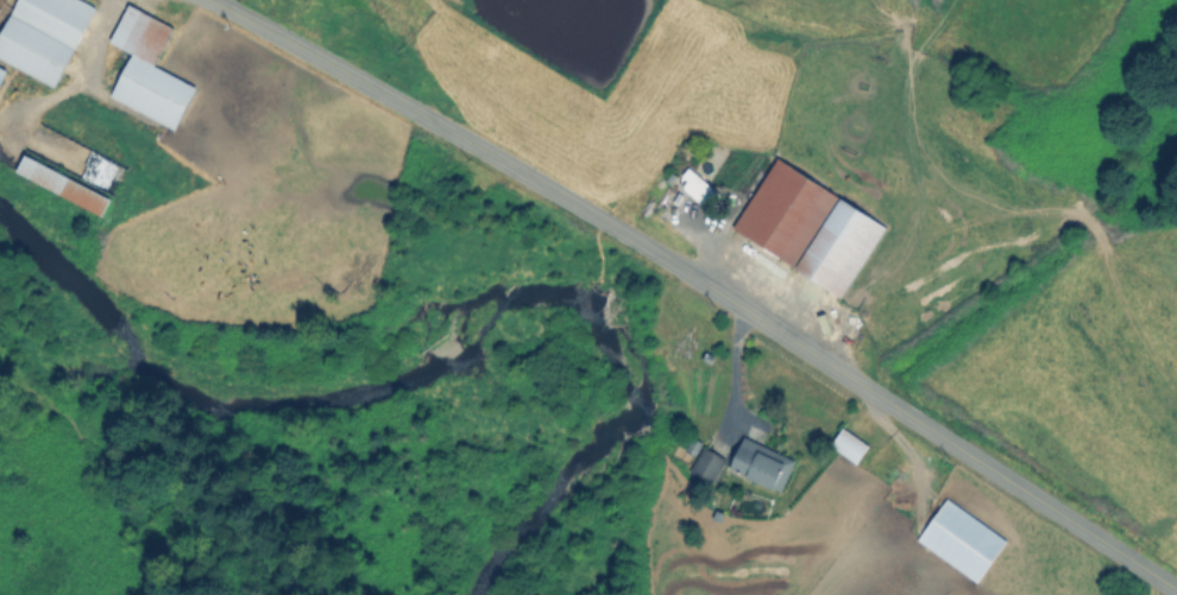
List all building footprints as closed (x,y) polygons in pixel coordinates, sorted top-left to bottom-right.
[(55,86),(93,5),(83,0),(14,0),(0,30),(0,60),(55,86)] [(129,51),(108,97),(175,128),(195,85),(153,66),(172,26),(126,4),(108,42),(129,51)] [(102,214),(110,196),(22,155),(14,173),(102,214)] [(884,224),(773,158),(731,230),(842,296),(884,224)] [(677,184),(702,204),(714,189),(689,169),(677,184)] [(855,463),(867,445),(841,427),(829,445),(855,463)] [(782,489),(792,456),(738,439),(728,472),(782,489)] [(688,472),(711,484),(725,458),(702,446),(688,472)] [(915,540),(976,582),(1005,540),(944,498),(915,540)]
